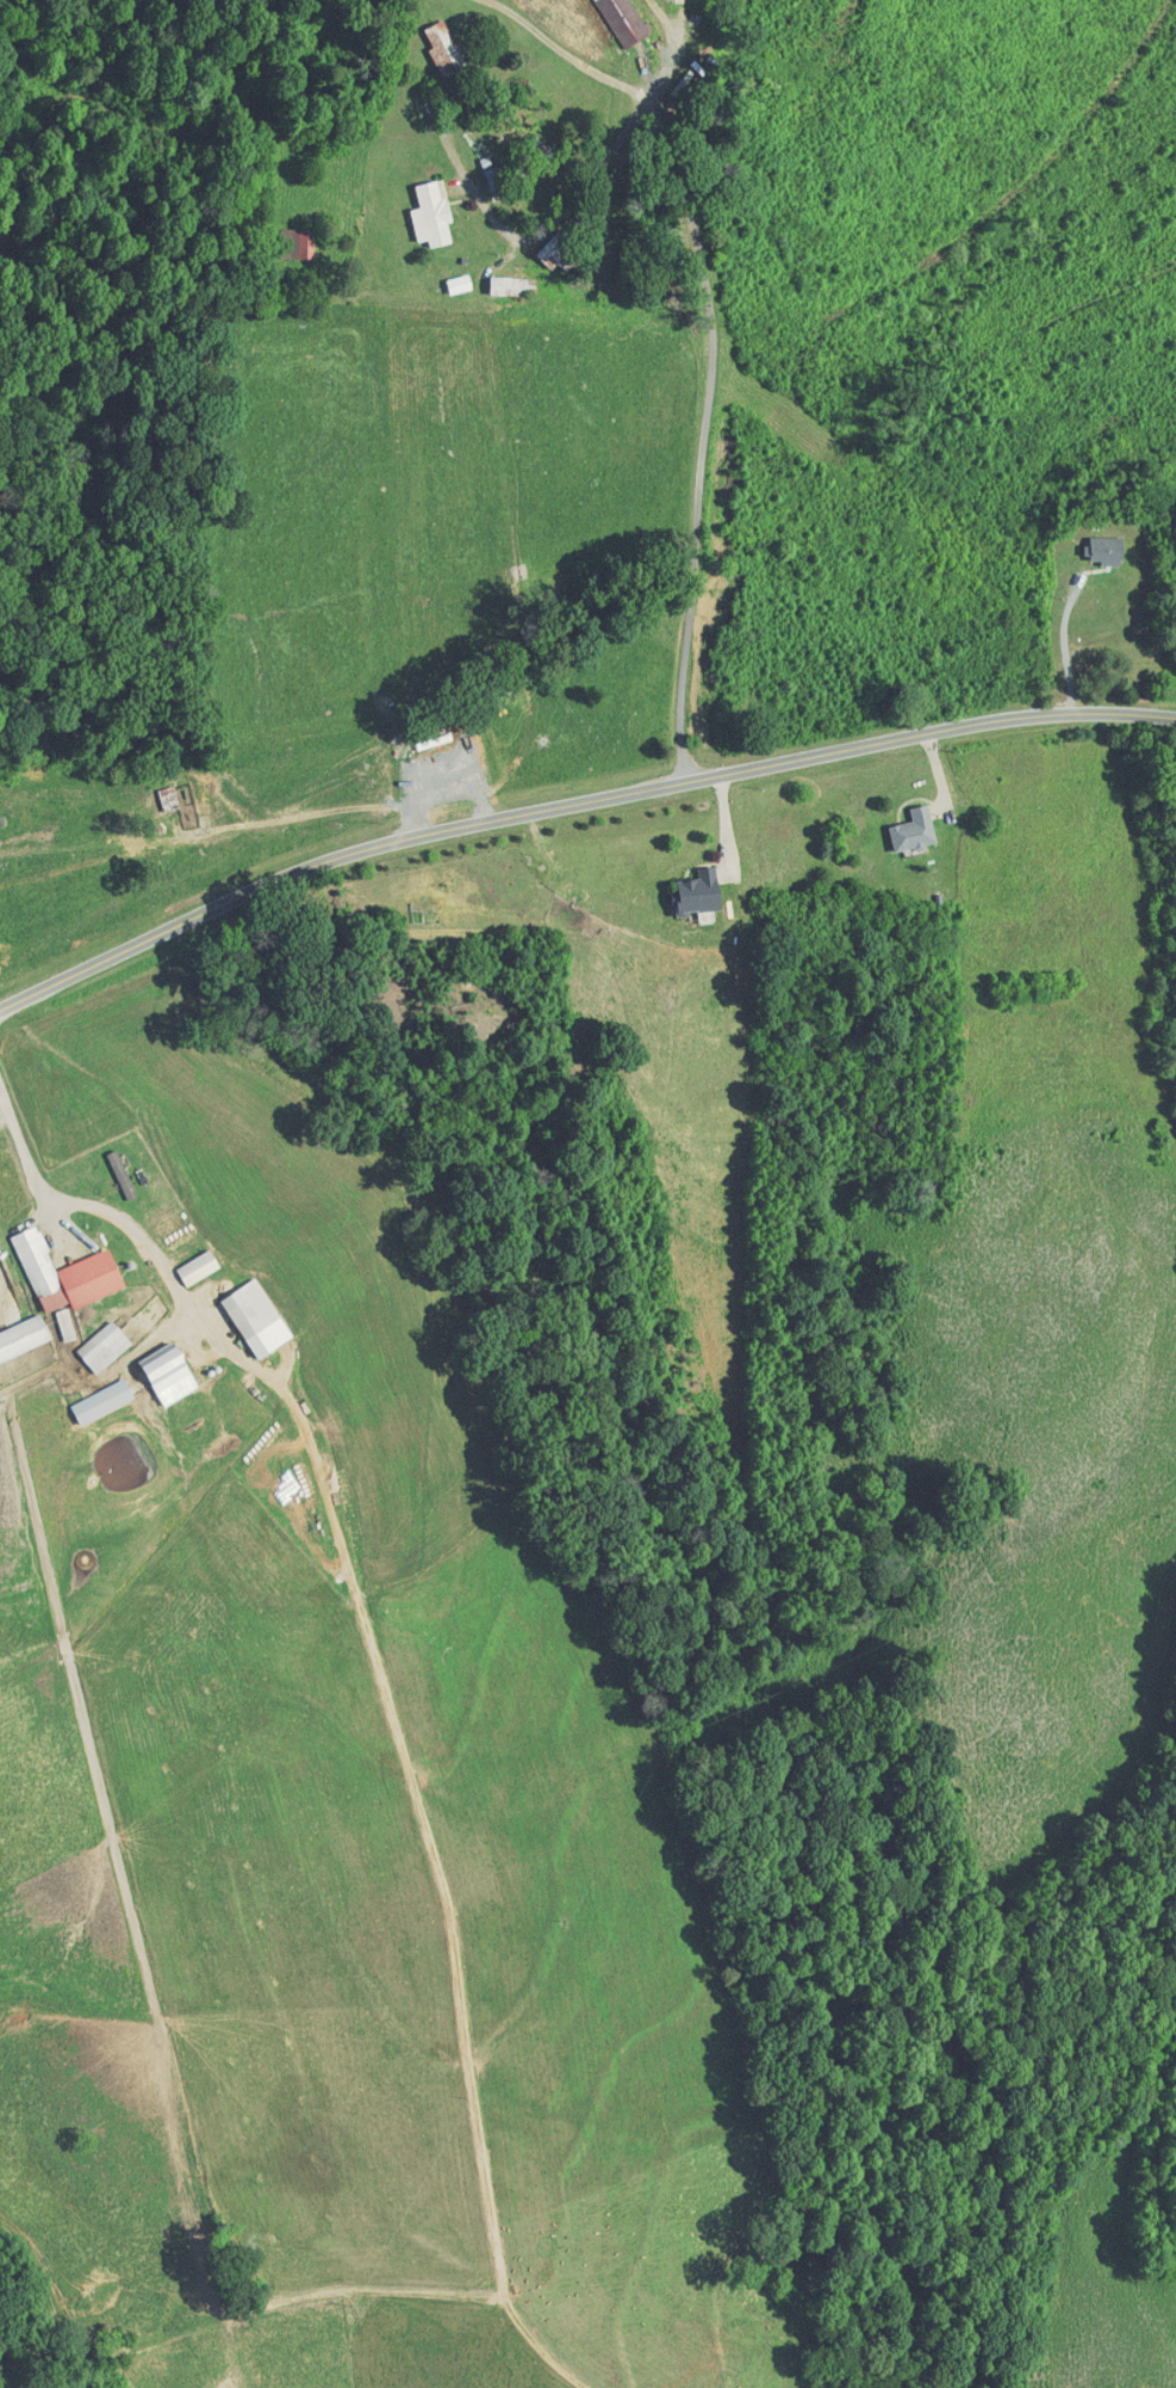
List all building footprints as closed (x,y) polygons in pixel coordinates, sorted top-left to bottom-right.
[(626,0),(595,0),(624,49),(647,35),(626,0)] [(423,27),(431,46),(428,47),(440,76),(465,66),(445,18),(423,27)] [(415,184),(419,207),(410,209),(417,242),(428,240),(429,247),(451,242),(447,222),(452,221),(447,197),(440,198),(437,180),(415,184)] [(315,228),(293,229),(294,259),(316,258),(315,228)] [(564,270),(579,257),(557,232),(534,252),(550,269),(557,262),(564,270)] [(472,289),(468,274),(446,278),(449,293),(472,289)] [(489,294),(525,296),(526,278),(490,276),(489,294)] [(1087,537),(1088,558),(1101,558),(1101,565),(1123,565),(1123,536),(1087,537)] [(157,791),(164,811),(180,805),(173,785),(157,791)] [(937,844),(929,804),(909,808),(912,821),(888,826),(894,853),(937,844)] [(719,912),(717,867),(698,867),(698,880),(676,881),(677,892),(673,892),(674,914),(719,912)] [(127,1199),(137,1195),(117,1148),(108,1152),(127,1199)] [(124,1286),(109,1247),(55,1268),(38,1223),(12,1233),(42,1312),(70,1301),(72,1306),(124,1286)] [(185,1283),(219,1267),(211,1249),(176,1265),(185,1283)] [(256,1357),(292,1336),(256,1276),(221,1297),(256,1357)] [(76,1337),(68,1306),(56,1310),(64,1340),(76,1337)] [(52,1338),(41,1312),(0,1330),(0,1360),(52,1338)] [(132,1341),(111,1318),(76,1350),(97,1373),(132,1341)] [(138,1359),(164,1405),(199,1386),(173,1339),(138,1359)] [(134,1398),(125,1377),(69,1402),(79,1423),(134,1398)]
